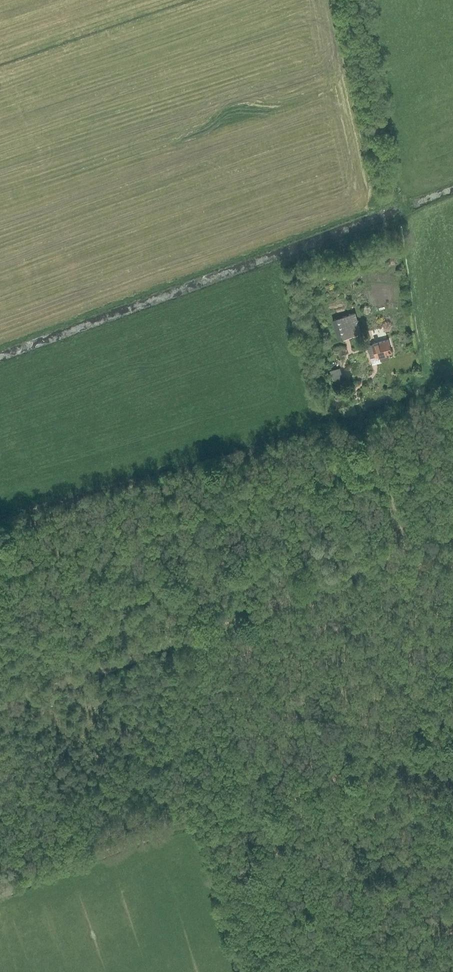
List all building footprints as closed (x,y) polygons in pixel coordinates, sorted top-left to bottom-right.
[(338,340),(361,333),(355,313),(332,319),(338,340)] [(391,353),(388,340),(366,345),(370,361),(377,359),(377,356),(380,356),(381,361),(389,359),(388,353),(391,353)]
